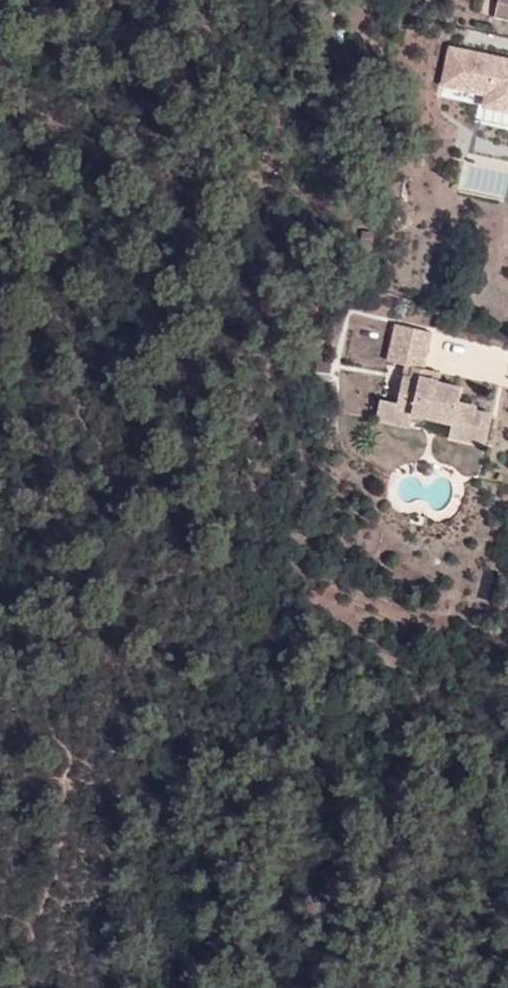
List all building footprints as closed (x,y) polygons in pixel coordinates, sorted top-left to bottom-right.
[(507,20),(507,0),(498,0),(494,17),(507,20)] [(440,83),(482,90),(477,121),(507,126),(507,50),(447,40),(440,83)]
